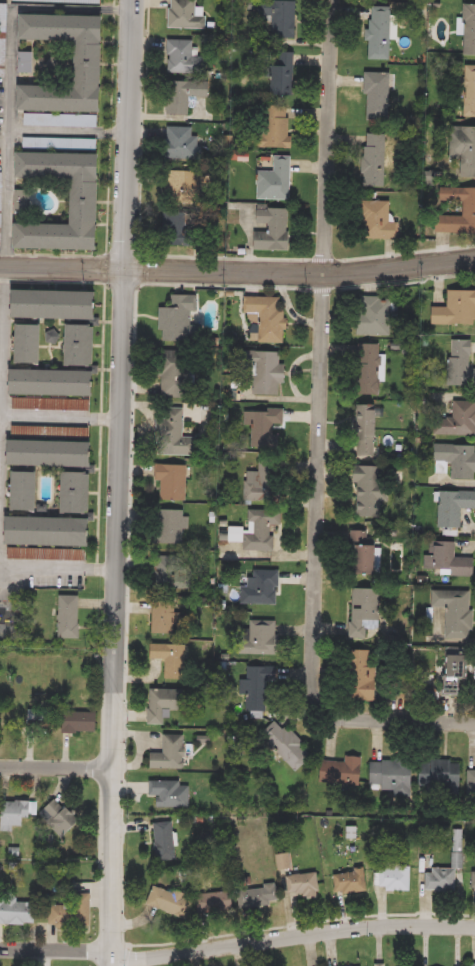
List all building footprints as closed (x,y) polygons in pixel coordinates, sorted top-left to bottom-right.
[(171,28),(171,0),(197,0),(197,6),(207,7),(206,28),(171,28)] [(298,0),(298,37),(262,37),(262,0),(298,0)] [(8,76),(0,76),(0,3),(9,3),(8,76)] [(465,4),(474,4),(474,55),(465,55),(465,4)] [(370,59),(370,5),(394,5),(393,59),(370,59)] [(110,16),(108,112),(24,110),(24,85),(81,86),(82,41),(24,40),(24,14),(110,16)] [(194,40),(194,54),(204,54),(204,72),(169,72),(169,40),(194,40)] [(22,72),(22,52),(36,52),(36,72),(22,72)] [(296,53),(296,95),(270,95),(270,53),(296,53)] [(463,65),(474,65),(474,117),(463,117),(463,65)] [(391,120),(367,120),(367,72),(391,72),(391,120)] [(191,115),(169,115),(169,80),(211,80),(211,97),(191,96),(191,115)] [(292,148),(258,147),(258,124),(267,124),(267,105),(292,105),(292,148)] [(194,127),(194,136),(203,136),(203,161),(169,161),(170,127),(194,127)] [(459,127),(474,127),(474,178),(459,178),(459,127)] [(387,186),(364,186),(364,133),(387,133),(387,186)] [(104,251),(19,249),(20,224),(78,225),(79,179),(21,178),(21,152),(106,154),(104,251)] [(259,200),(259,172),(277,172),(277,157),(294,157),(294,200),(259,200)] [(202,172),(203,203),(167,203),(166,172),(202,172)] [(443,188),(474,188),(474,235),(453,234),(454,216),(464,216),(465,204),(443,204),(443,188)] [(34,212),(18,212),(18,190),(34,190),(34,212)] [(393,202),(393,222),(402,222),(402,240),(366,240),(366,202),(393,202)] [(292,251),(258,251),(259,208),(292,208),(292,251)] [(193,247),(168,247),(168,214),(193,214),(193,247)] [(17,291),(103,292),(103,320),(16,319),(17,291)] [(451,291),(474,291),(474,325),(435,325),(435,307),(451,307),(451,291)] [(202,342),(163,341),(163,308),(173,308),(173,295),(202,295),(202,342)] [(260,343),(261,315),(245,314),(245,297),(287,298),(286,343),(260,343)] [(393,297),(393,335),(364,335),(365,297),(393,297)] [(47,326),(47,364),(20,364),(20,326),(47,326)] [(72,367),(72,326),(100,326),(100,367),(72,367)] [(473,369),(474,369),(474,387),(454,387),(455,340),(474,340),(473,369)] [(382,396),(359,396),(359,344),(382,344),(382,396)] [(191,397),(165,397),(165,350),(191,350),(191,397)] [(281,396),(254,395),(254,352),(283,352),(283,364),(289,364),(289,383),(281,382),(281,396)] [(17,372),(100,372),(100,396),(17,396),(17,372)] [(381,437),(375,437),(374,457),(356,456),(357,405),(382,406),(381,437)] [(437,405),(474,405),(474,435),(437,435),(437,405)] [(198,437),(198,455),(162,455),(163,407),(186,407),(186,437),(198,437)] [(276,435),(281,435),(281,448),(252,447),(252,410),(287,410),(286,425),(276,425),(276,435)] [(98,442),(97,467),(15,466),(16,441),(98,442)] [(439,445),(474,445),(474,479),(455,479),(456,462),(438,462),(439,445)] [(260,471),(260,460),(282,460),(282,500),(247,500),(247,471),(260,471)] [(188,464),(188,500),(161,500),(161,464),(188,464)] [(392,502),(383,502),(383,518),(357,517),(358,466),(393,467),(392,502)] [(68,514),(68,472),(96,472),(96,514),(68,514)] [(17,511),(17,473),(42,473),(42,511),(17,511)] [(441,492),(474,492),(474,508),(464,508),(464,529),(441,529),(441,492)] [(160,510),(185,510),(185,544),(160,544),(160,510)] [(249,550),(249,510),(284,510),(283,526),(276,526),(276,551),(249,550)] [(95,519),(95,547),(11,545),(12,518),(95,519)] [(353,531),(371,531),(371,541),(383,541),(383,575),(353,575),(353,531)] [(458,557),(474,558),(474,576),(427,575),(428,541),(458,542),(458,557)] [(183,556),(183,588),(157,588),(157,556),(183,556)] [(281,569),(281,605),(243,605),(243,586),(252,586),(252,569),(281,569)] [(383,589),(383,629),(370,629),(370,638),(355,637),(355,589),(383,589)] [(474,591),(474,639),(448,638),(448,608),(434,608),(435,590),(474,591)] [(82,596),(82,640),(61,640),(61,596),(82,596)] [(155,629),(155,604),(183,604),(183,629),(155,629)] [(280,655),(252,655),(252,620),(280,620),(280,655)] [(167,679),(167,660),(153,660),(153,643),(187,643),(187,680),(167,679)] [(379,666),(379,702),(356,702),(355,651),(374,651),(374,666),(379,666)] [(471,656),(471,696),(447,696),(447,656),(471,656)] [(269,712),(249,712),(250,666),(280,667),(280,682),(270,682),(269,712)] [(167,711),(167,725),(152,725),(152,690),(187,690),(187,711),(167,711)] [(28,721),(28,711),(54,711),(54,721),(28,721)] [(70,713),(100,713),(100,733),(70,733),(70,713)] [(315,755),(298,772),(263,737),(280,720),(315,755)] [(188,735),(188,769),(155,769),(155,754),(167,754),(167,735),(188,735)] [(365,757),(364,786),(323,785),(324,762),(347,762),(347,756),(365,757)] [(415,792),(373,793),(372,760),(414,760),(415,792)] [(459,796),(423,796),(423,761),(459,761),(459,796)] [(467,771),(474,771),(474,803),(467,803),(467,771)] [(152,796),(152,782),(193,782),(193,808),(161,808),(161,796),(152,796)] [(83,822),(67,838),(43,815),(58,799),(83,822)] [(37,802),(37,819),(27,819),(27,827),(15,827),(15,832),(3,832),(3,802),(37,802)] [(158,822),(177,822),(177,860),(158,860),(158,822)] [(281,868),(279,855),(290,854),(291,867),(281,868)] [(408,891),(378,891),(378,867),(408,867),(408,891)] [(455,891),(424,891),(424,869),(455,869),(455,891)] [(365,870),(365,893),(333,893),(333,870),(365,870)] [(284,875),(316,872),(318,895),(286,898),(284,875)] [(279,901),(241,909),(238,890),(275,883),(279,901)] [(157,886),(195,897),(189,918),(151,907),(157,886)] [(201,913),(201,893),(233,893),(233,913),(201,913)] [(38,925),(0,925),(0,903),(38,903),(38,925)] [(94,927),(51,927),(51,903),(94,903),(94,927)]
